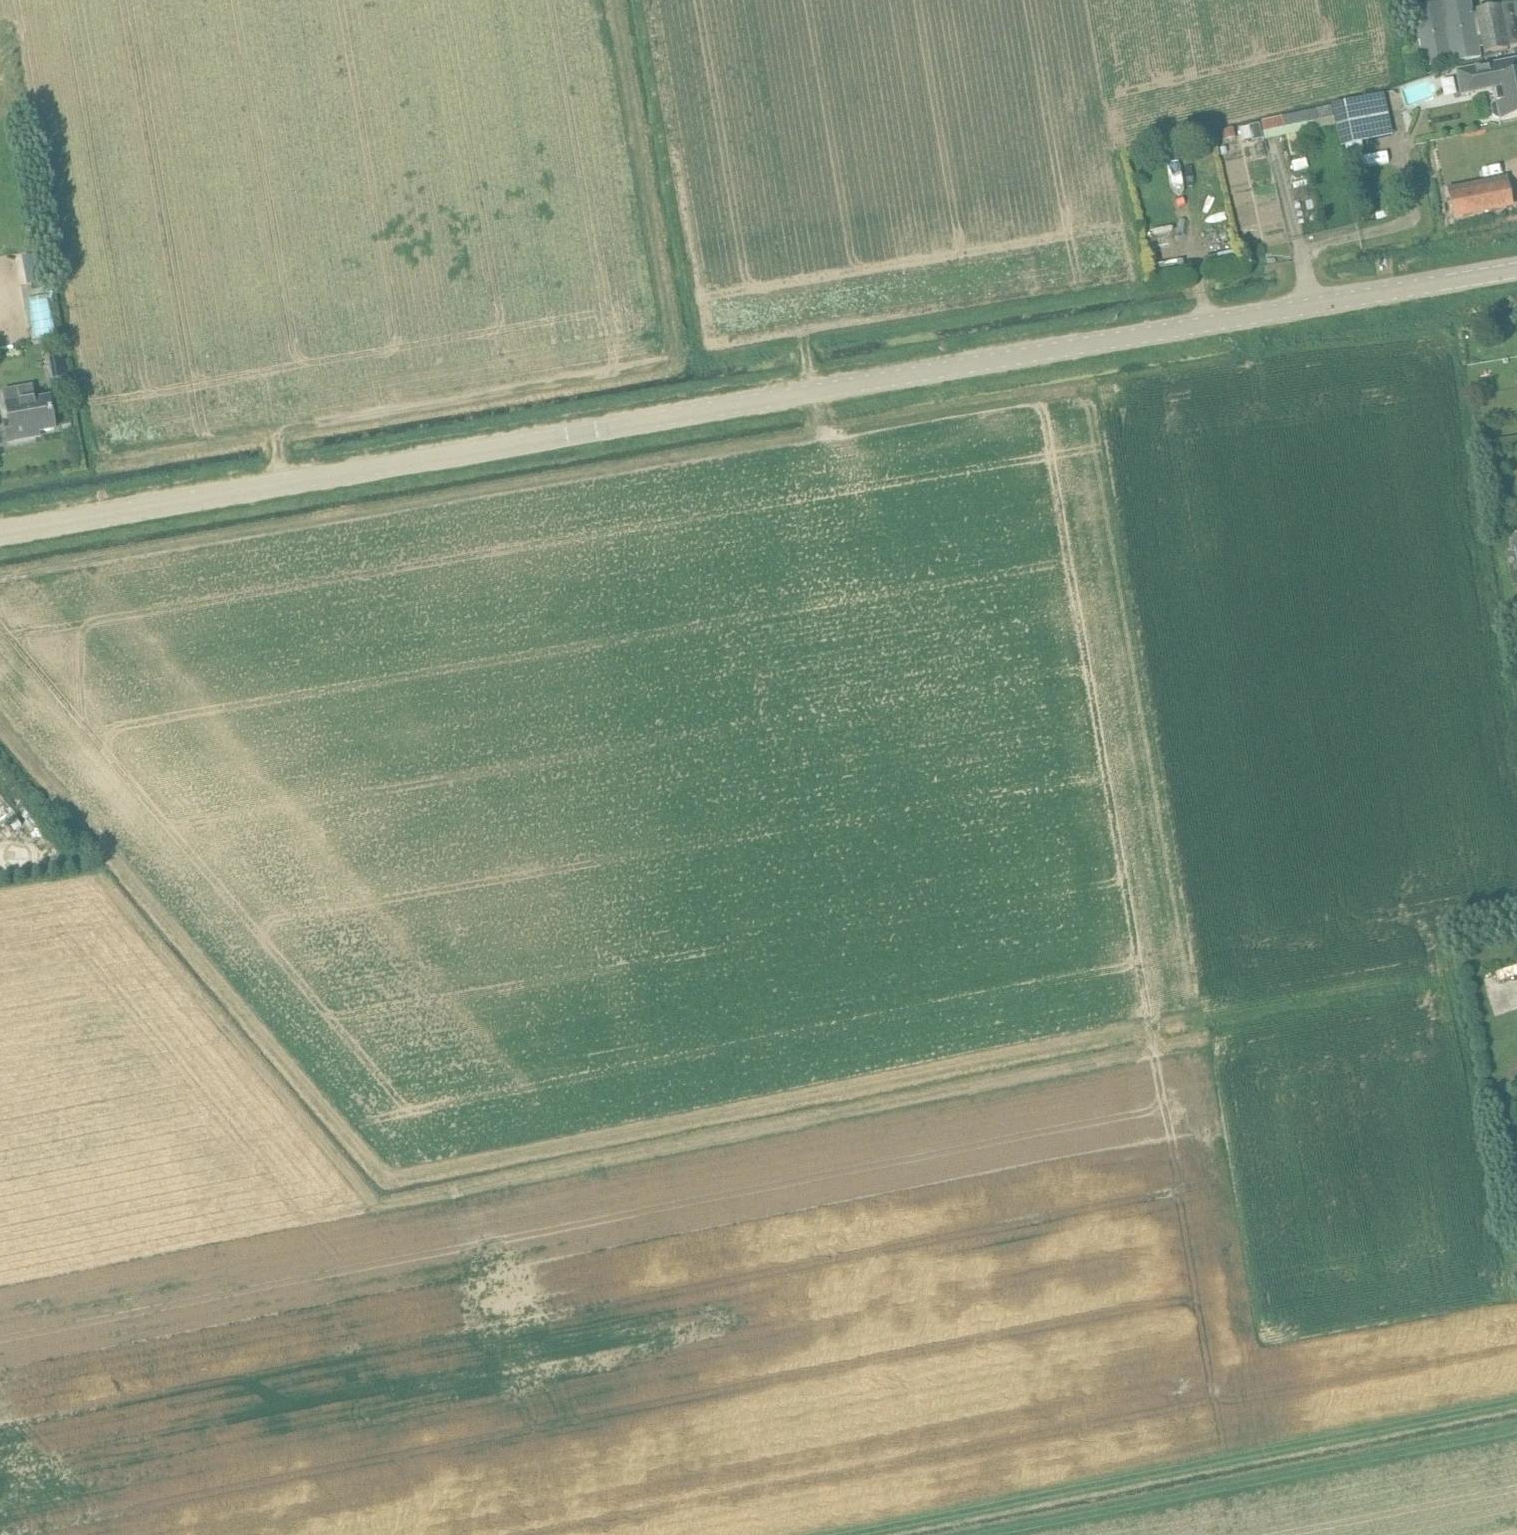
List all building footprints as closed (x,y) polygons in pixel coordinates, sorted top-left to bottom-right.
[(1418,10),(1470,1),(1473,0),(1416,0),(1418,10)] [(1470,1),(1418,10),(1413,11),(1424,71),(1482,60),(1470,1)] [(1477,11),(1485,55),(1511,50),(1511,47),(1516,46),(1516,3),(1477,11)] [(1456,72),(1462,98),(1494,92),(1497,104),(1494,105),(1492,109),(1493,118),(1498,119),(1499,122),(1516,118),(1516,63),(1516,61),(1456,72)] [(1392,136),(1386,108),(1383,92),(1351,102),(1261,123),(1266,142),(1287,138),(1292,157),(1300,155),(1299,150),(1310,147),(1307,134),(1336,126),(1342,148),(1392,136)] [(1259,124),(1248,127),(1252,142),(1263,139),(1259,124)] [(1233,130),(1223,132),(1225,142),(1235,140),(1233,130)] [(1210,139),(1198,142),(1200,153),(1212,150),(1210,139)] [(1263,143),(1253,146),(1256,158),(1266,156),(1263,143)] [(1453,220),(1514,208),(1508,182),(1448,194),(1453,220)] [(61,350),(48,352),(53,380),(67,378),(61,350)] [(5,392),(10,422),(5,423),(9,443),(29,440),(28,435),(55,430),(50,398),(35,401),(32,387),(5,392)] [(1490,972),(1482,975),(1493,1005),(1501,1002),(1490,972)]
